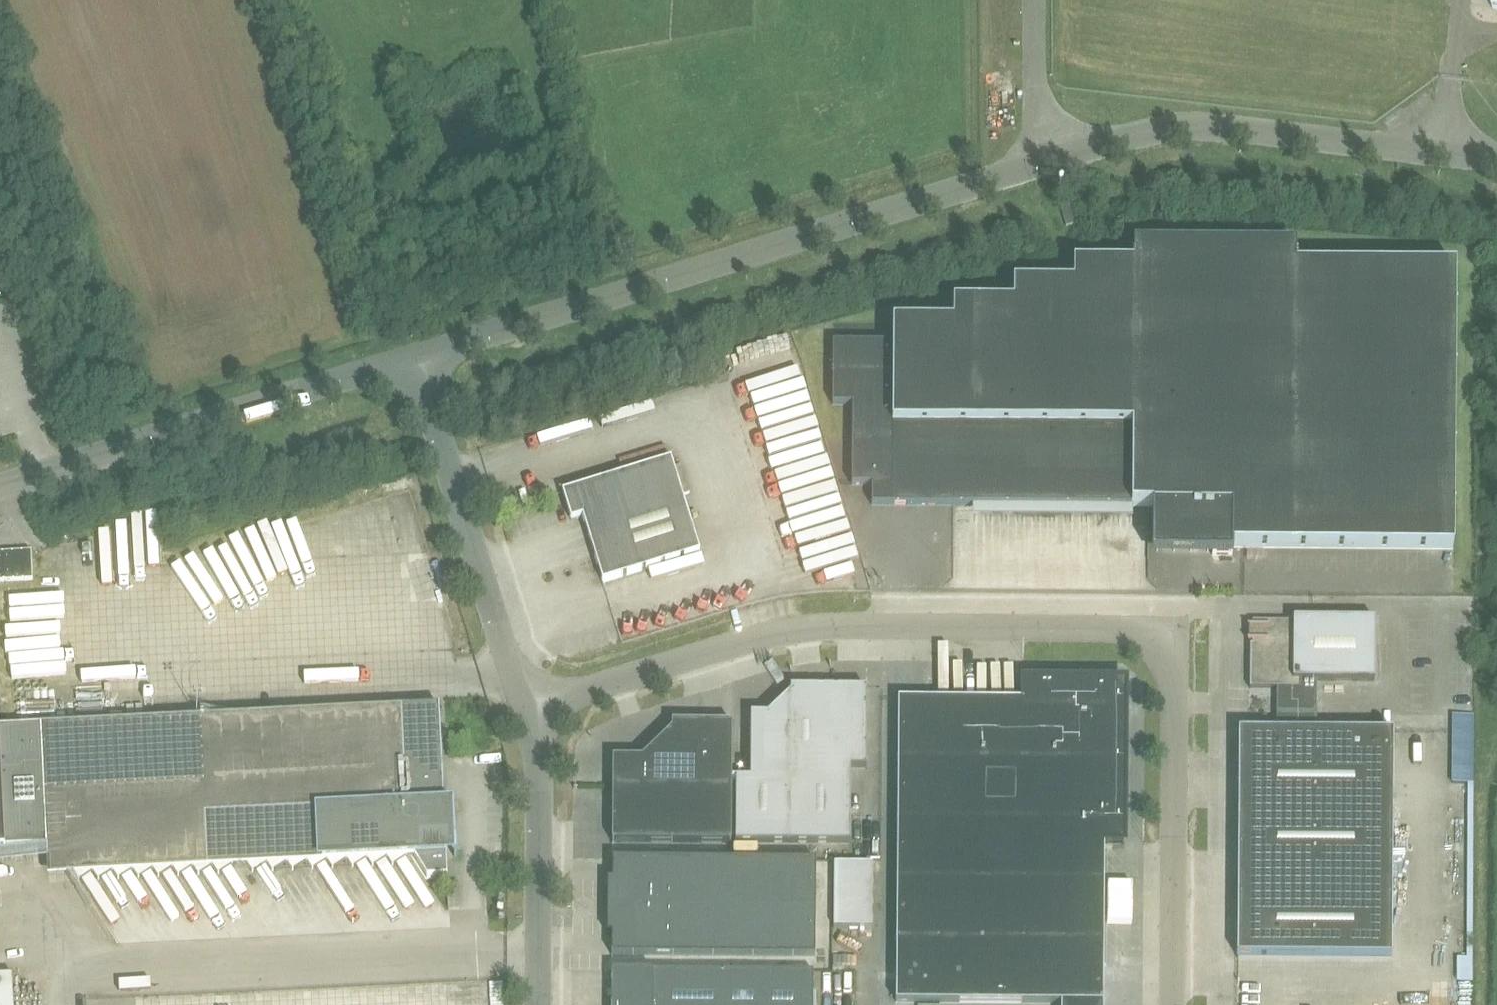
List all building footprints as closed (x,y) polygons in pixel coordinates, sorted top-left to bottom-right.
[(1062,206),(1067,227),(1081,223),(1075,202),(1062,206)] [(852,484),(872,484),(872,504),(1152,506),(1152,555),(1212,555),(1232,555),(1233,547),(1453,548),(1456,266),(1296,265),(1296,245),(1134,244),(1134,264),(1074,263),(1073,283),(1013,283),(1013,303),(953,302),(953,322),(893,322),(893,342),(833,342),(833,404),(853,404),(852,484)] [(750,365),(770,363),(767,338),(747,341),(750,365)] [(700,551),(671,458),(563,492),(572,520),(583,516),(603,581),(700,551)] [(32,579),(30,550),(0,551),(0,580),(32,579)] [(1253,621),(1253,625),(1249,625),(1249,626),(1250,626),(1250,639),(1248,639),(1248,640),(1252,640),(1252,644),(1250,644),(1249,687),(1251,687),(1251,686),(1299,687),(1299,688),(1300,688),(1300,680),(1374,680),(1375,619),(1293,618),(1293,621),(1253,621)] [(1104,842),(1124,843),(1125,681),(1023,680),(1023,700),(898,699),(895,1004),(1103,1004),(1104,842)] [(732,777),(731,842),(787,842),(845,843),(845,817),(845,792),(846,766),(865,766),(865,688),(827,687),(788,687),(788,692),(765,714),(750,714),(750,777),(732,777)] [(5,854),(4,847),(46,845),(47,865),(408,848),(427,877),(447,876),(439,705),(0,726),(0,855),(5,854)] [(672,722),(672,729),(642,757),(613,757),(612,841),(731,842),(732,777),(732,722),(672,722)] [(1388,828),(1393,733),(1239,726),(1236,784),(1262,786),(1261,809),(1272,809),(1272,821),(1292,822),(1292,823),(1388,828)] [(611,933),(611,954),(815,956),(816,860),(612,858),(612,879),(607,879),(607,933),(611,933)] [(834,863),(833,927),(872,927),(872,863),(834,863)] [(815,971),(613,969),(613,1004),(815,1004),(815,971)]
